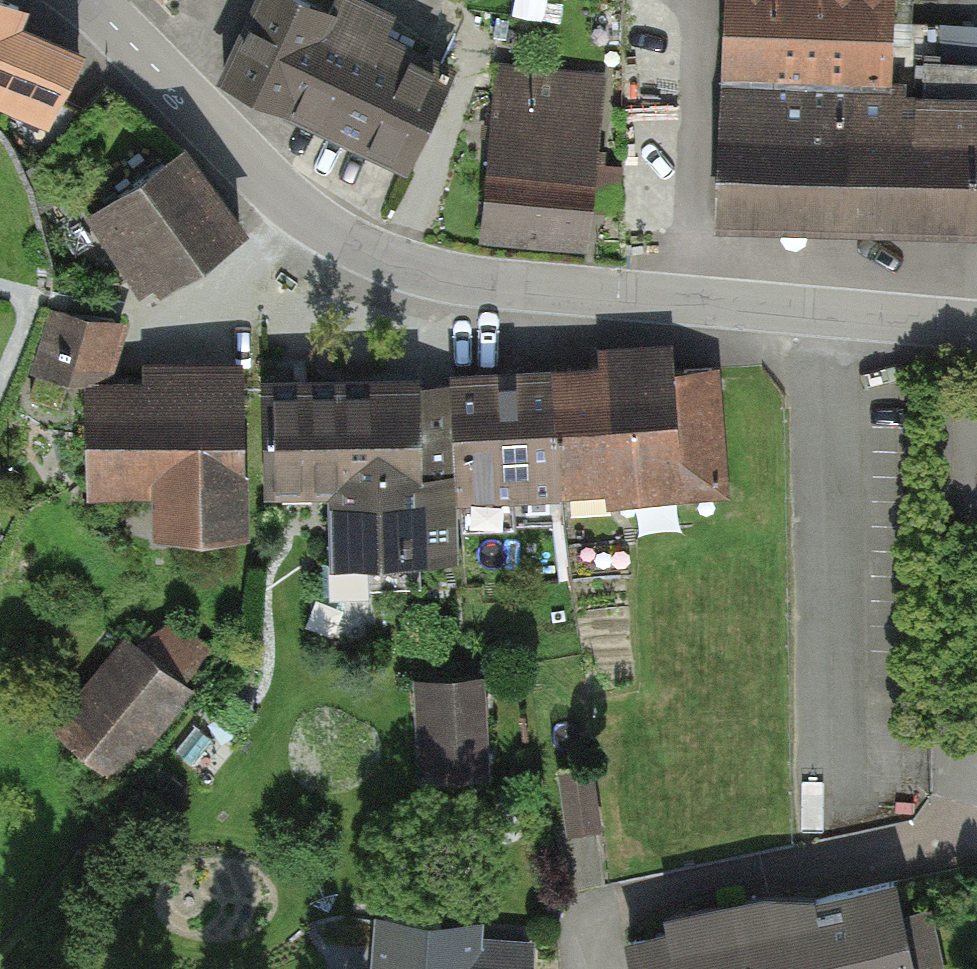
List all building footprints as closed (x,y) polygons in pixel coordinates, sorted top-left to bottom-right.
[(445,79),(280,0),(250,0),(209,85),(399,176),(445,79)] [(724,93),(886,98),(889,0),(727,0),(724,93)] [(976,80),(976,21),(922,17),(917,75),(976,80)] [(0,26),(0,99),(47,117),(72,54),(0,26)] [(608,84),(495,67),(491,95),(467,248),(580,265),(591,195),(608,84)] [(724,93),(719,220),(747,221),(908,227),(967,229),(972,101),(886,98),(724,93)] [(236,230),(180,150),(96,212),(152,291),(236,230)] [(120,327),(48,312),(35,377),(109,383),(120,327)] [(145,386),(86,387),(88,492),(153,490),(155,535),(247,532),(242,362),(145,364),(145,386)] [(714,367),(553,376),(560,504),(721,495),(714,367)] [(553,376),(458,379),(463,506),(560,504),(553,376)] [(341,571),(425,568),(419,380),(335,383),(338,489),(341,571)] [(338,489),(335,383),(265,385),(268,491),(338,489)] [(115,651),(42,746),(115,801),(188,706),(115,651)] [(480,685),(413,691),(421,787),(488,782),(480,685)] [(564,822),(597,821),(594,759),(562,760),(564,822)] [(880,889),(698,928),(612,946),(617,968),(897,968),(880,889)] [(369,926),(366,968),(530,968),(531,955),(475,952),(476,932),(369,926)]
